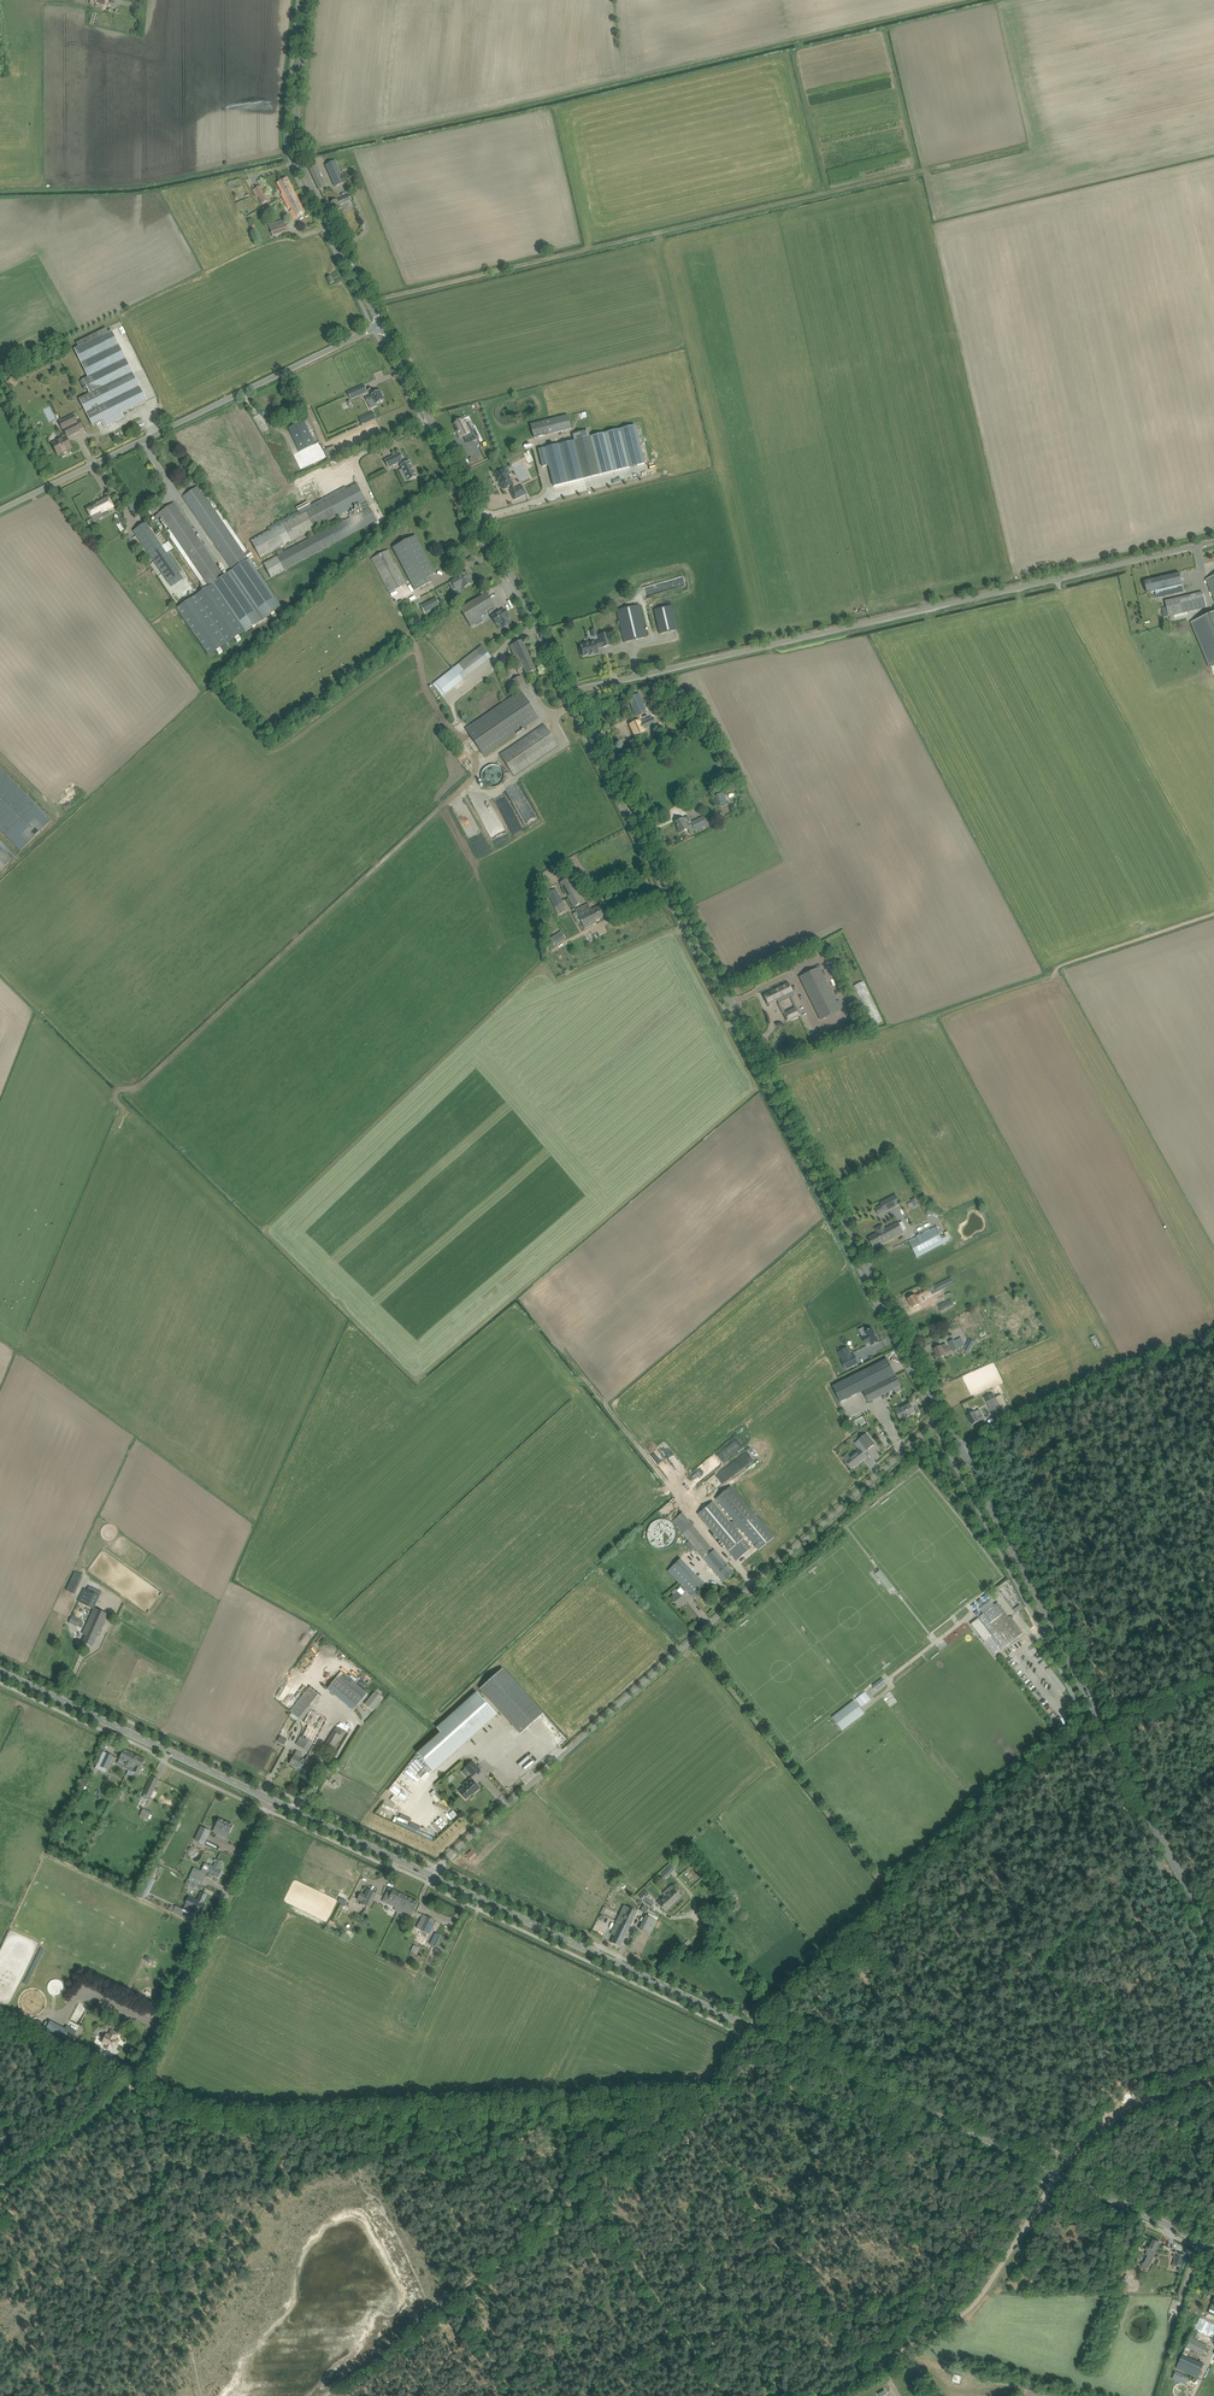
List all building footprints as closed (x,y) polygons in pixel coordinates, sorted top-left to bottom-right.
[(96,4),(95,6),(103,8),(104,5),(106,6),(108,0),(93,0),(96,1),(95,3),(96,3),(96,4)] [(336,187),(346,183),(336,161),(326,165),(336,187)] [(316,166),(315,166),(309,169),(319,189),(326,186),(316,166)] [(282,180),(277,183),(282,193),(281,194),(283,198),(295,192),(287,177),(282,180)] [(260,186),(253,190),(256,198),(259,196),(262,204),(268,201),(260,186)] [(295,192),(283,198),(288,208),(290,207),(292,210),(295,217),(300,215),(305,212),(295,192)] [(349,194),(335,201),(329,204),(333,212),(342,208),(340,205),(351,200),(349,194)] [(286,224),(271,230),(273,237),(274,236),(281,234),(288,231),(286,224)] [(90,393),(79,399),(87,414),(93,426),(102,422),(105,427),(124,417),(122,413),(147,401),(112,330),(109,332),(106,327),(92,335),(76,342),(78,347),(74,349),(88,377),(83,379),(83,380),(80,381),(85,390),(87,388),(90,393)] [(11,376),(8,381),(15,386),(18,381),(11,376)] [(351,399),(361,395),(358,388),(347,392),(351,399)] [(372,395),(365,398),(371,410),(377,407),(376,404),(384,400),(382,396),(384,395),(382,391),(381,392),(380,391),(371,395),(372,395)] [(74,414),(62,420),(67,429),(67,430),(70,436),(80,431),(77,425),(76,424),(78,423),(74,414)] [(359,418),(362,424),(372,420),(369,414),(359,418)] [(531,425),(534,438),(572,428),(568,415),(531,425)] [(304,420),(288,428),(299,452),(320,442),(309,418),(304,420)] [(457,421),(449,425),(453,432),(452,433),(455,439),(458,437),(462,445),(474,438),(465,422),(463,423),(464,423),(460,425),(457,421)] [(646,463),(637,425),(590,437),(588,431),(573,435),(574,441),(559,445),(558,440),(544,444),(554,486),(646,463)] [(594,432),(594,435),(621,429),(620,426),(594,432)] [(281,445),(279,446),(283,452),(289,449),(278,428),(273,431),(274,432),(273,432),(274,433),(275,433),(274,434),(275,435),(276,436),(275,436),(276,437),(277,437),(276,438),(278,442),(279,441),(281,445)] [(66,436),(52,442),(58,455),(72,448),(66,436)] [(330,448),(324,451),(328,459),(329,462),(338,459),(339,458),(334,446),(330,448)] [(385,460),(389,468),(389,467),(400,462),(401,465),(401,466),(403,469),(400,471),(403,476),(406,475),(409,481),(408,481),(409,481),(418,477),(417,476),(417,477),(410,462),(410,461),(405,463),(404,460),(400,452),(400,453),(385,460)] [(344,472),(348,479),(356,475),(352,468),(344,472)] [(506,468),(496,474),(504,489),(510,486),(512,490),(510,491),(515,499),(526,494),(522,485),(515,489),(513,485),(514,485),(509,475),(511,474),(508,468),(506,469),(506,468)] [(198,486),(183,496),(186,501),(233,569),(224,575),(212,584),(244,632),(252,627),(254,630),(257,628),(255,625),(262,620),(262,621),(264,620),(264,619),(271,614),(273,617),(274,616),(276,615),(275,614),(274,612),(281,607),(282,607),(249,559),(251,557),(251,558),(253,556),(251,553),(250,553),(249,554),(246,556),(203,494),(201,491),(201,490),(206,487),(198,476),(197,476),(193,479),(198,486)] [(301,484),(307,497),(323,489),(316,476),(301,484)] [(311,504),(307,501),(295,508),(297,512),(268,528),(269,531),(251,541),(261,558),(276,550),(279,555),(264,563),(271,577),(376,520),(357,484),(347,489),(345,486),(311,504)] [(109,496),(86,508),(92,518),(96,516),(98,520),(104,517),(102,513),(114,507),(109,496)] [(159,513),(155,516),(158,520),(162,518),(170,529),(167,531),(204,585),(201,587),(203,590),(212,584),(224,575),(177,507),(174,502),(159,513)] [(145,522),(133,530),(154,560),(162,573),(172,587),(184,579),(174,564),(166,552),(162,546),(155,535),(146,522),(145,522)] [(392,548),(415,591),(431,582),(429,577),(435,573),(415,536),(392,548)] [(371,559),(389,593),(407,584),(389,550),(371,559)] [(451,582),(453,586),(454,586),(455,588),(461,585),(463,588),(473,583),(469,576),(468,576),(466,572),(457,577),(458,578),(451,582)] [(1164,597),(1184,592),(1180,573),(1144,581),(1147,593),(1155,591),(1156,595),(1157,599),(1164,597)] [(658,593),(686,585),(683,576),(656,584),(658,593)] [(197,594),(176,608),(208,657),(214,653),(216,651),(219,655),(223,652),(220,648),(235,639),(237,642),(241,640),(239,636),(243,633),(244,632),(212,584),(203,590),(197,594)] [(461,609),(468,622),(472,628),(484,621),(480,614),(488,610),(489,613),(496,609),(486,593),(461,609)] [(1169,617),(1183,613),(1207,608),(1203,593),(1166,602),(1167,607),(1162,608),(1164,617),(1169,616),(1169,617)] [(433,599),(421,606),(425,613),(437,607),(433,599)] [(617,610),(623,636),(624,643),(647,637),(640,605),(617,610)] [(655,610),(659,628),(660,634),(677,630),(671,606),(655,610)] [(491,616),(494,622),(498,619),(503,627),(511,623),(506,615),(508,614),(504,609),(491,616)] [(1190,623),(1199,642),(1209,667),(1210,667),(1211,666),(1213,665),(1213,613),(1190,623)] [(589,656),(590,655),(589,654),(592,654),(593,655),(598,653),(597,648),(602,647),(602,648),(611,646),(608,633),(599,635),(601,641),(596,642),(596,641),(581,645),(581,648),(581,649),(582,649),(583,656),(589,655),(589,656)] [(523,640),(517,642),(510,645),(518,665),(516,666),(518,670),(524,668),(526,674),(536,670),(523,640)] [(482,645),(477,649),(486,662),(492,658),(482,645)] [(444,675),(435,682),(442,691),(440,693),(442,696),(454,687),(444,675)] [(517,678),(512,680),(516,689),(521,687),(517,678)] [(466,730),(483,755),(539,717),(522,692),(466,730)] [(639,694),(629,698),(631,703),(635,716),(646,712),(651,710),(650,708),(646,697),(641,699),(639,694)] [(656,705),(658,711),(671,707),(669,701),(656,705)] [(660,713),(663,720),(677,714),(674,707),(660,713)] [(635,735),(641,732),(644,731),(643,729),(655,723),(652,717),(640,723),(639,721),(631,725),(635,735)] [(544,724),(539,728),(500,754),(514,775),(558,745),(544,724)] [(485,784),(487,786),(489,787),(490,787),(492,787),(495,787),(497,786),(500,784),(501,783),(503,780),(504,778),(504,776),(504,774),(504,772),(503,770),(502,768),(500,767),(499,766),(497,765),(495,765),(493,764),(491,765),(489,765),(486,767),(485,768),(483,770),(482,772),(481,774),(481,777),(482,779),(482,781),(483,783),(485,784)] [(21,850),(51,820),(0,768),(0,829),(21,850)] [(715,799),(718,805),(727,801),(724,795),(715,799)] [(689,816),(675,822),(680,833),(693,827),(695,831),(710,824),(705,815),(692,822),(689,816)] [(12,859),(15,856),(0,841),(0,871),(12,859)] [(488,841),(475,846),(478,855),(491,850),(488,841)] [(560,882),(573,907),(574,907),(579,904),(574,895),(577,893),(569,877),(560,882)] [(555,889),(548,893),(555,908),(559,915),(563,913),(560,908),(563,907),(564,906),(563,904),(562,903),(561,900),(557,892),(555,889)] [(588,904),(575,910),(576,912),(581,922),(585,929),(596,923),(595,921),(605,916),(600,906),(594,909),(592,910),(589,905),(588,904)] [(565,937),(561,932),(551,938),(555,944),(565,937)] [(817,969),(799,978),(820,1019),(841,1009),(840,1009),(842,1008),(843,1006),(840,1001),(838,1000),(837,1001),(823,973),(821,970),(823,969),(821,965),(819,965),(815,966),(817,969)] [(879,1016),(865,981),(854,985),(865,1013),(871,1011),(874,1018),(879,1016)] [(788,982),(770,992),(764,994),(769,1004),(777,1000),(779,1003),(795,995),(788,982)] [(790,1020),(800,1015),(797,1008),(786,1013),(790,1020)] [(896,1194),(880,1203),(884,1212),(901,1204),(896,1194)] [(915,1198),(912,1200),(912,1201),(908,1204),(910,1208),(918,1204),(915,1198)] [(883,1224),(875,1228),(877,1233),(869,1238),(874,1247),(883,1242),(884,1244),(904,1233),(899,1222),(886,1229),(883,1224)] [(914,1238),(909,1241),(917,1257),(923,1255),(944,1243),(947,1241),(948,1241),(946,1236),(941,1238),(936,1227),(914,1238)] [(933,1294),(955,1283),(952,1277),(930,1288),(933,1294)] [(916,1295),(913,1296),(908,1299),(912,1308),(920,1304),(918,1299),(930,1293),(928,1289),(916,1295)] [(951,1299),(938,1305),(941,1311),(954,1305),(951,1299)] [(864,1339),(868,1348),(872,1345),(879,1342),(875,1333),(868,1337),(864,1339)] [(1095,1335),(1090,1338),(1095,1349),(1100,1346),(1095,1335)] [(955,1341),(954,1340),(949,1342),(954,1352),(958,1350),(958,1349),(965,1346),(961,1338),(955,1341)] [(969,1339),(966,1344),(972,1347),(975,1342),(969,1339)] [(863,1351),(858,1341),(853,1344),(858,1353),(863,1351)] [(941,1346),(940,1346),(934,1349),(939,1358),(946,1355),(946,1356),(953,1354),(950,1347),(948,1348),(946,1344),(941,1346)] [(848,1347),(838,1352),(843,1360),(842,1361),(846,1369),(859,1363),(855,1354),(852,1356),(848,1347)] [(901,1386),(887,1359),(833,1387),(841,1402),(863,1391),(869,1402),(894,1390),(896,1393),(902,1390),(900,1386),(901,1386)] [(989,1401),(986,1402),(994,1418),(1003,1414),(998,1405),(1002,1403),(998,1396),(995,1398),(992,1390),(985,1393),(989,1401)] [(910,1404),(909,1405),(907,1402),(895,1409),(900,1419),(905,1416),(905,1417),(915,1413),(910,1404)] [(984,1419),(982,1414),(980,1410),(979,1410),(968,1415),(972,1424),(979,1421),(984,1419)] [(859,1440),(867,1450),(875,1444),(867,1434),(859,1440)] [(866,1457),(862,1452),(860,1450),(851,1458),(847,1454),(843,1457),(852,1468),(866,1457)] [(712,1502),(698,1514),(733,1556),(737,1560),(751,1548),(747,1543),(736,1530),(739,1527),(759,1551),(774,1537),(754,1513),(746,1503),(731,1486),(715,1499),(733,1520),(730,1523),(712,1502)] [(682,1513),(672,1522),(675,1525),(683,1534),(692,1525),(685,1517),(682,1513)] [(648,1533),(648,1538),(650,1542),(654,1546),(658,1548),(663,1548),(668,1547),(672,1545),(675,1541),(676,1536),(676,1531),(674,1527),(671,1523),(667,1521),(663,1520),(659,1520),(655,1522),(652,1525),(649,1528),(648,1533)] [(703,1559),(723,1582),(734,1573),(714,1550),(703,1559)] [(686,1576),(679,1583),(692,1596),(697,1591),(705,1584),(695,1574),(704,1565),(694,1556),(680,1570),(686,1576)] [(891,1589),(895,1585),(882,1570),(877,1574),(891,1589)] [(75,1594),(83,1577),(75,1572),(66,1590),(75,1594)] [(85,1588),(79,1602),(94,1609),(95,1608),(96,1608),(102,1596),(89,1590),(85,1588)] [(671,1598),(675,1603),(679,1607),(686,1601),(675,1589),(671,1592),(674,1596),(671,1598)] [(976,1619),(971,1624),(973,1626),(983,1639),(984,1641),(985,1642),(995,1655),(1003,1649),(1024,1633),(1011,1617),(1010,1618),(998,1603),(995,1605),(984,1614),(978,1618),(976,1619)] [(83,1642),(92,1647),(107,1614),(96,1608),(95,1608),(94,1609),(83,1634),(86,1635),(83,1642)] [(81,1619),(73,1615),(69,1623),(77,1626),(81,1619)] [(480,1689),(517,1729),(521,1734),(543,1713),(503,1668),(480,1689)] [(337,1677),(327,1689),(354,1710),(363,1698),(367,1693),(341,1672),(337,1677)] [(873,1685),(877,1691),(887,1684),(883,1678),(873,1685)] [(297,1701),(290,1711),(291,1712),(292,1713),(308,1726),(306,1728),(305,1731),(303,1731),(301,1736),(313,1742),(326,1716),(312,1709),(322,1697),(309,1687),(297,1701)] [(861,1695),(857,1699),(863,1707),(872,1699),(866,1691),(861,1695)] [(374,1692),(365,1704),(373,1710),(375,1708),(379,1702),(383,1698),(374,1692)] [(441,1732),(418,1753),(434,1771),(497,1715),(477,1692),(437,1728),(441,1732)] [(865,1714),(854,1700),(833,1717),(843,1731),(865,1714)] [(545,1729),(559,1744),(565,1737),(551,1723),(545,1729)] [(336,1727),(325,1745),(332,1749),(340,1735),(343,1731),(336,1727)] [(287,1739),(281,1735),(278,1741),(284,1745),(287,1739)] [(313,1742),(301,1736),(296,1745),(308,1751),(313,1742)] [(532,1748),(526,1754),(531,1759),(537,1754),(532,1748)] [(139,1774),(146,1759),(124,1749),(120,1759),(126,1762),(123,1767),(129,1770),(129,1769),(139,1774)] [(290,1764),(300,1769),(307,1756),(305,1760),(300,1757),(302,1754),(297,1751),(290,1764)] [(114,1756),(107,1753),(101,1767),(107,1770),(114,1756)] [(307,1756),(300,1769),(311,1775),(318,1762),(307,1756)] [(521,1769),(527,1764),(522,1758),(516,1763),(521,1769)] [(465,1768),(462,1771),(465,1775),(469,1772),(470,1773),(473,1776),(480,1770),(477,1766),(476,1765),(472,1761),(465,1767),(465,1768)] [(159,1779),(152,1776),(144,1794),(150,1797),(159,1779)] [(463,1788),(459,1792),(466,1799),(475,1791),(476,1792),(480,1788),(471,1778),(461,1786),(463,1788)] [(444,1801),(441,1806),(443,1808),(441,1810),(451,1818),(456,1812),(444,1801)] [(141,1815),(150,1819),(153,1812),(144,1808),(141,1815)] [(233,1825),(219,1819),(216,1826),(225,1831),(222,1835),(227,1838),(233,1825)] [(203,1844),(210,1831),(201,1827),(195,1840),(203,1844)] [(476,1855),(472,1850),(466,1856),(470,1861),(476,1855)] [(682,1858),(687,1865),(692,1861),(687,1854),(682,1858)] [(198,1880),(203,1883),(206,1876),(211,1879),(213,1875),(218,1878),(222,1871),(219,1869),(222,1862),(215,1859),(214,1861),(216,1862),(214,1867),(210,1865),(206,1874),(194,1868),(189,1880),(196,1884),(198,1880)] [(661,1873),(666,1878),(675,1869),(671,1864),(661,1873)] [(147,1882),(146,1882),(145,1885),(145,1886),(139,1896),(144,1899),(153,1881),(148,1879),(147,1882)] [(188,1880),(186,1884),(194,1888),(196,1884),(189,1880),(188,1880)] [(665,1895),(664,1896),(672,1904),(681,1896),(670,1885),(662,1893),(665,1895)] [(389,1888),(385,1896),(389,1898),(386,1903),(412,1915),(418,1902),(389,1888)] [(367,1906),(374,1892),(367,1889),(364,1895),(360,1893),(357,1899),(361,1901),(360,1903),(367,1906)] [(648,1905),(651,1901),(646,1897),(650,1894),(645,1889),(638,1896),(648,1905)] [(189,1896),(183,1909),(189,1911),(191,1907),(197,1909),(195,1913),(200,1915),(202,1911),(203,1912),(206,1904),(203,1903),(207,1895),(201,1892),(198,1900),(189,1896)] [(728,1896),(731,1900),(737,1896),(734,1892),(729,1895),(728,1896)] [(665,1911),(672,1904),(664,1896),(657,1903),(665,1911)] [(173,1912),(179,1916),(183,1908),(176,1905),(173,1912)] [(644,1905),(641,1910),(646,1913),(649,1908),(644,1905)] [(621,1911),(617,1921),(629,1927),(637,1912),(628,1907),(625,1913),(621,1911)] [(646,1915),(640,1929),(650,1934),(657,1920),(646,1915)] [(434,1920),(427,1916),(421,1930),(430,1934),(435,1923),(433,1922),(434,1920)] [(629,1927),(617,1921),(611,1933),(614,1935),(611,1942),(620,1946),(629,1927)] [(413,1945),(411,1951),(416,1954),(419,1948),(413,1945)] [(692,1948),(690,1950),(699,1961),(703,1957),(698,1952),(698,1953),(692,1948)] [(67,2025),(61,2038),(71,2043),(77,2031),(67,2025)] [(103,2042),(107,2044),(107,2045),(106,2045),(106,2046),(106,2047),(106,2048),(107,2049),(108,2050),(109,2050),(110,2050),(111,2049),(112,2048),(112,2047),(115,2049),(116,2047),(117,2048),(119,2044),(118,2044),(119,2042),(118,2042),(117,2041),(118,2040),(118,2039),(116,2038),(118,2034),(112,2031),(110,2035),(107,2034),(103,2042)] [(1148,2256),(1144,2264),(1148,2266),(1149,2266),(1150,2265),(1151,2262),(1152,2262),(1154,2258),(1153,2257),(1155,2254),(1154,2253),(1155,2251),(1157,2247),(1160,2242),(1153,2239),(1150,2244),(1146,2254),(1145,2255),(1148,2256)] [(1174,2257),(1172,2264),(1174,2265),(1181,2267),(1185,2255),(1178,2252),(1176,2258),(1174,2257)] [(1194,2330),(1213,2339),(1213,2325),(1200,2318),(1194,2330)] [(1191,2337),(1186,2347),(1190,2349),(1203,2355),(1207,2345),(1191,2337)] [(1183,2355),(1177,2368),(1197,2378),(1204,2364),(1183,2355)] [(1175,2372),(1173,2377),(1181,2381),(1183,2376),(1175,2372)] [(1188,2395),(1189,2395),(1201,2395),(1203,2389),(1196,2387),(1195,2390),(1190,2389),(1188,2395)]
